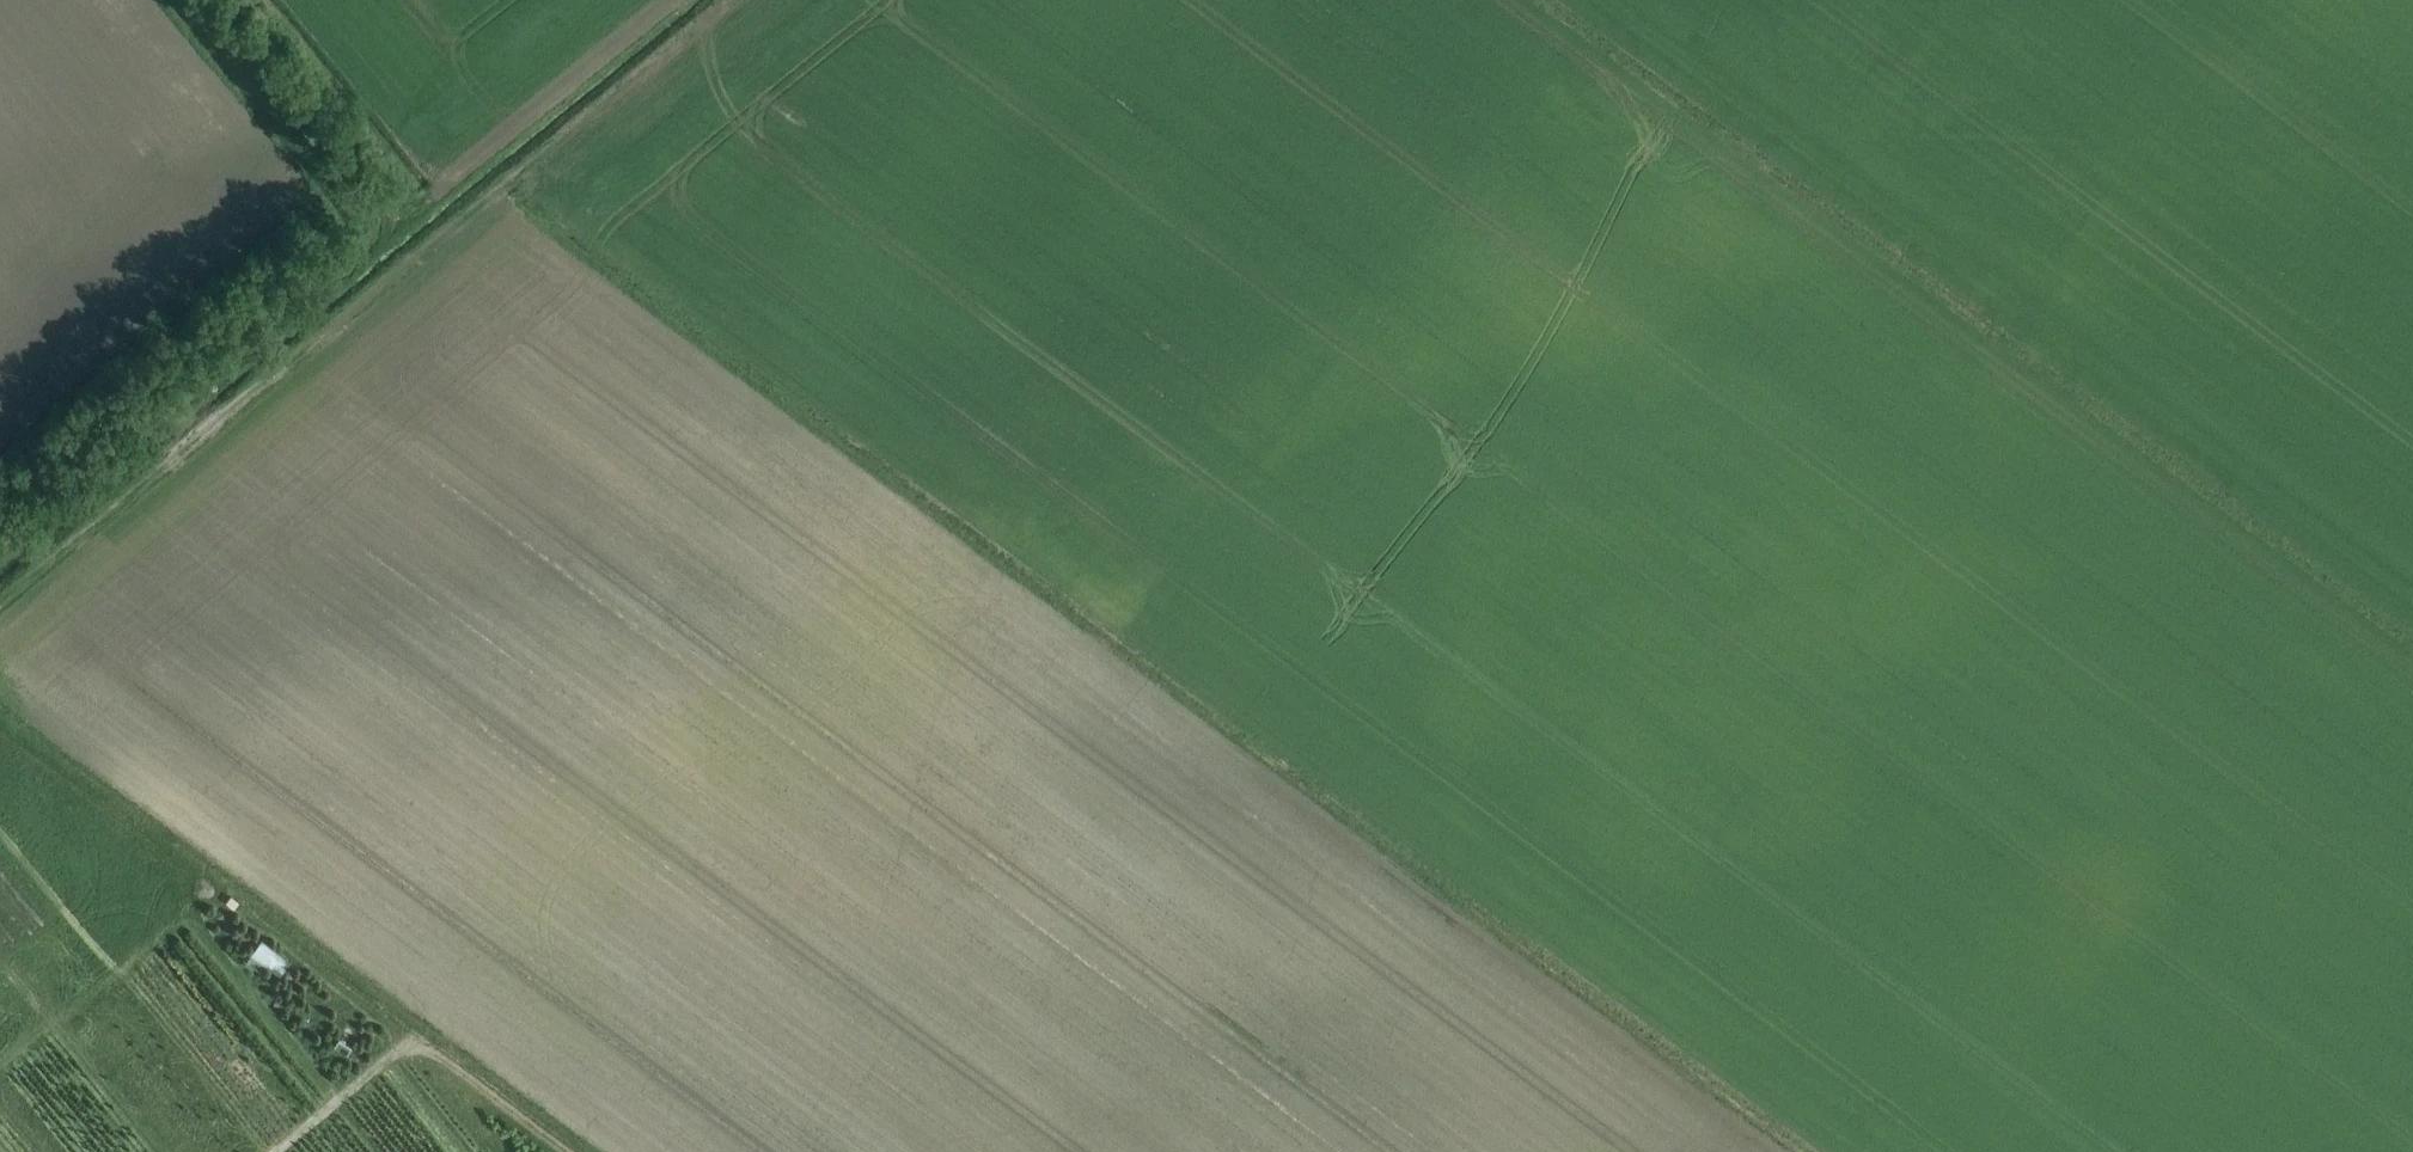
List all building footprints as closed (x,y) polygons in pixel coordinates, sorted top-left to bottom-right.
[(231,895),(225,903),(233,909),(239,901),(231,895)] [(261,940),(250,955),(280,977),(291,962),(261,940)] [(351,1048),(338,1040),(334,1047),(347,1055),(351,1048)]
